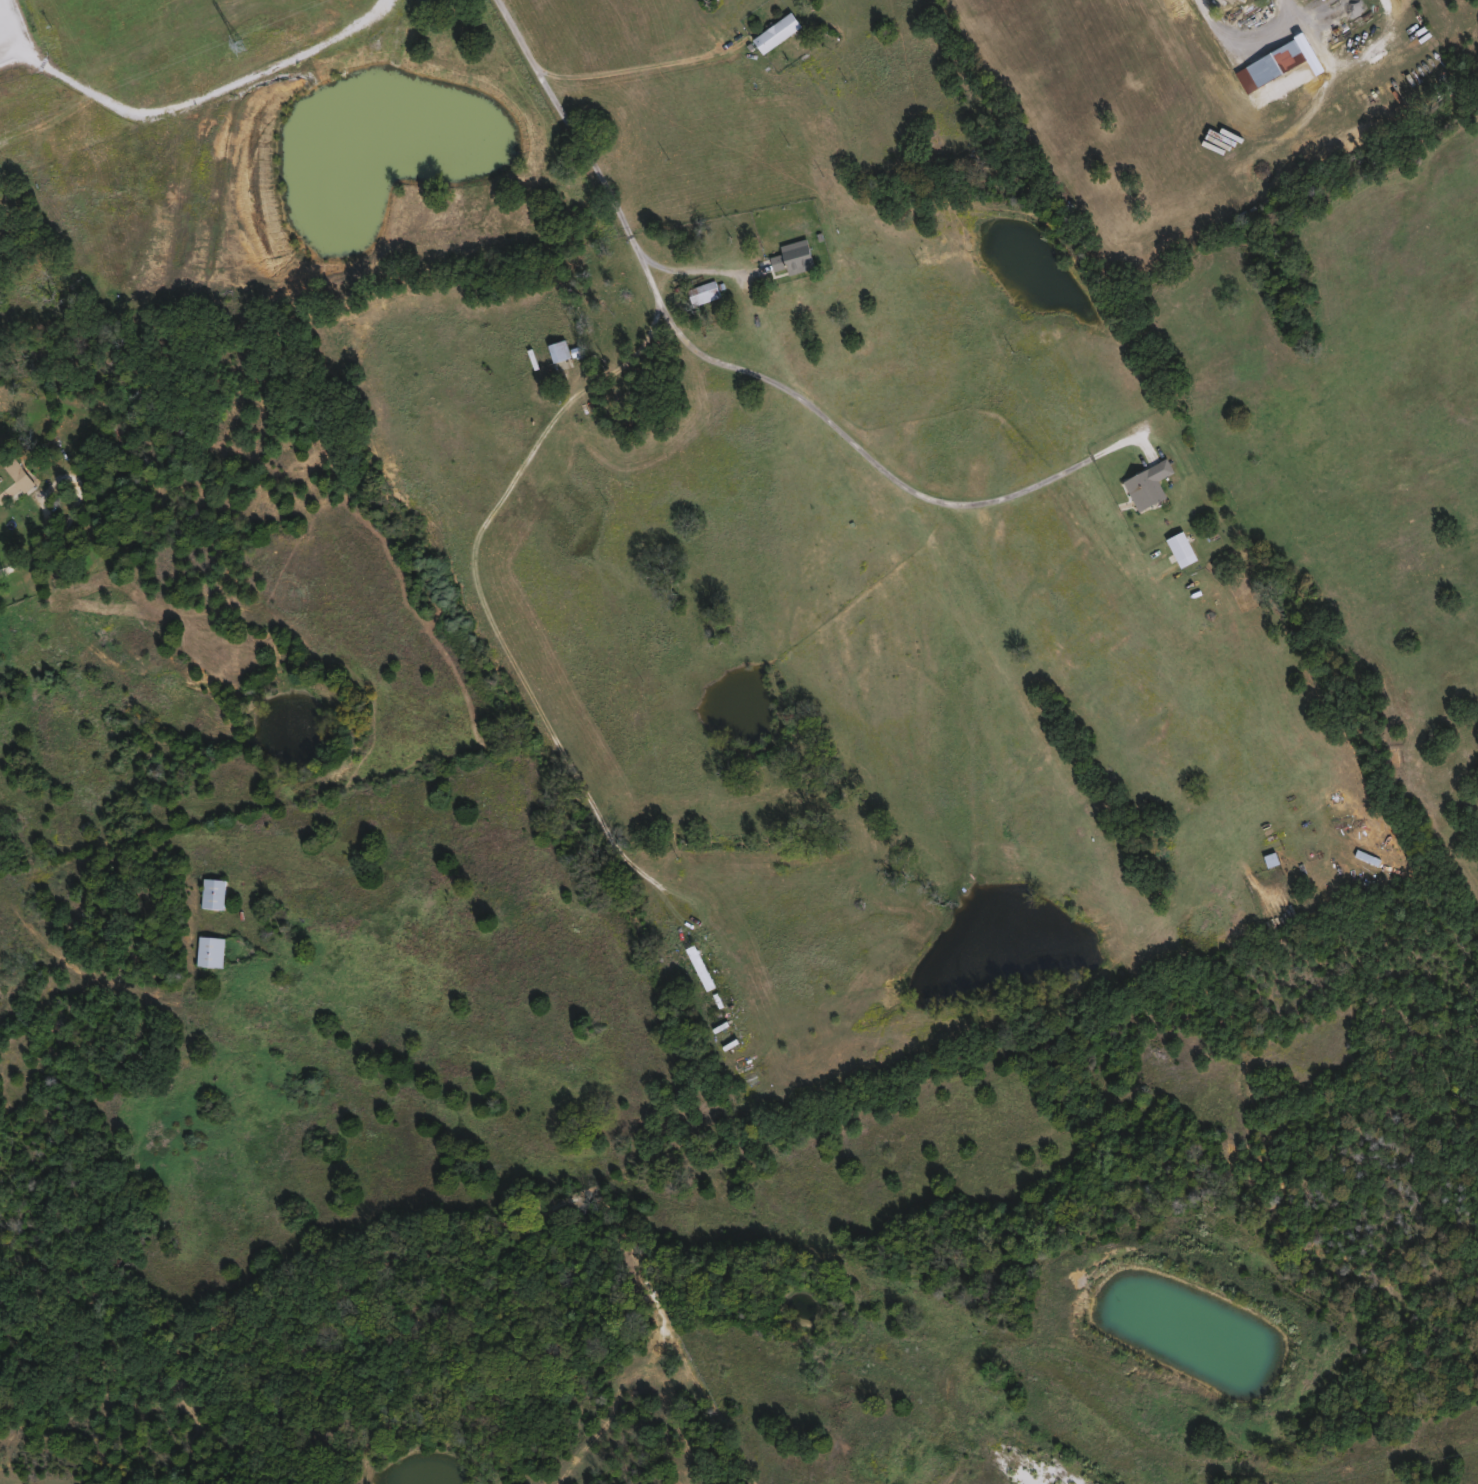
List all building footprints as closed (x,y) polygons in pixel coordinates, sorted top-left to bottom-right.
[(746,38),(785,10),(796,25),(757,53),(746,38)] [(1231,69),(1291,36),(1303,58),(1242,91),(1231,69)] [(774,274),(763,238),(775,234),(780,248),(794,243),(801,266),(774,274)] [(717,296),(690,304),(685,287),(713,279),(717,296)] [(543,343),(562,337),(567,356),(549,362),(543,343)] [(29,492),(0,492),(0,477),(29,477),(29,492)] [(1263,866),(1259,855),(1271,851),(1275,862),(1263,866)] [(207,878),(230,878),(230,907),(207,907),(207,878)] [(230,937),(228,967),(200,965),(202,935),(230,937)] [(678,948),(687,942),(714,983),(704,989),(678,948)]
